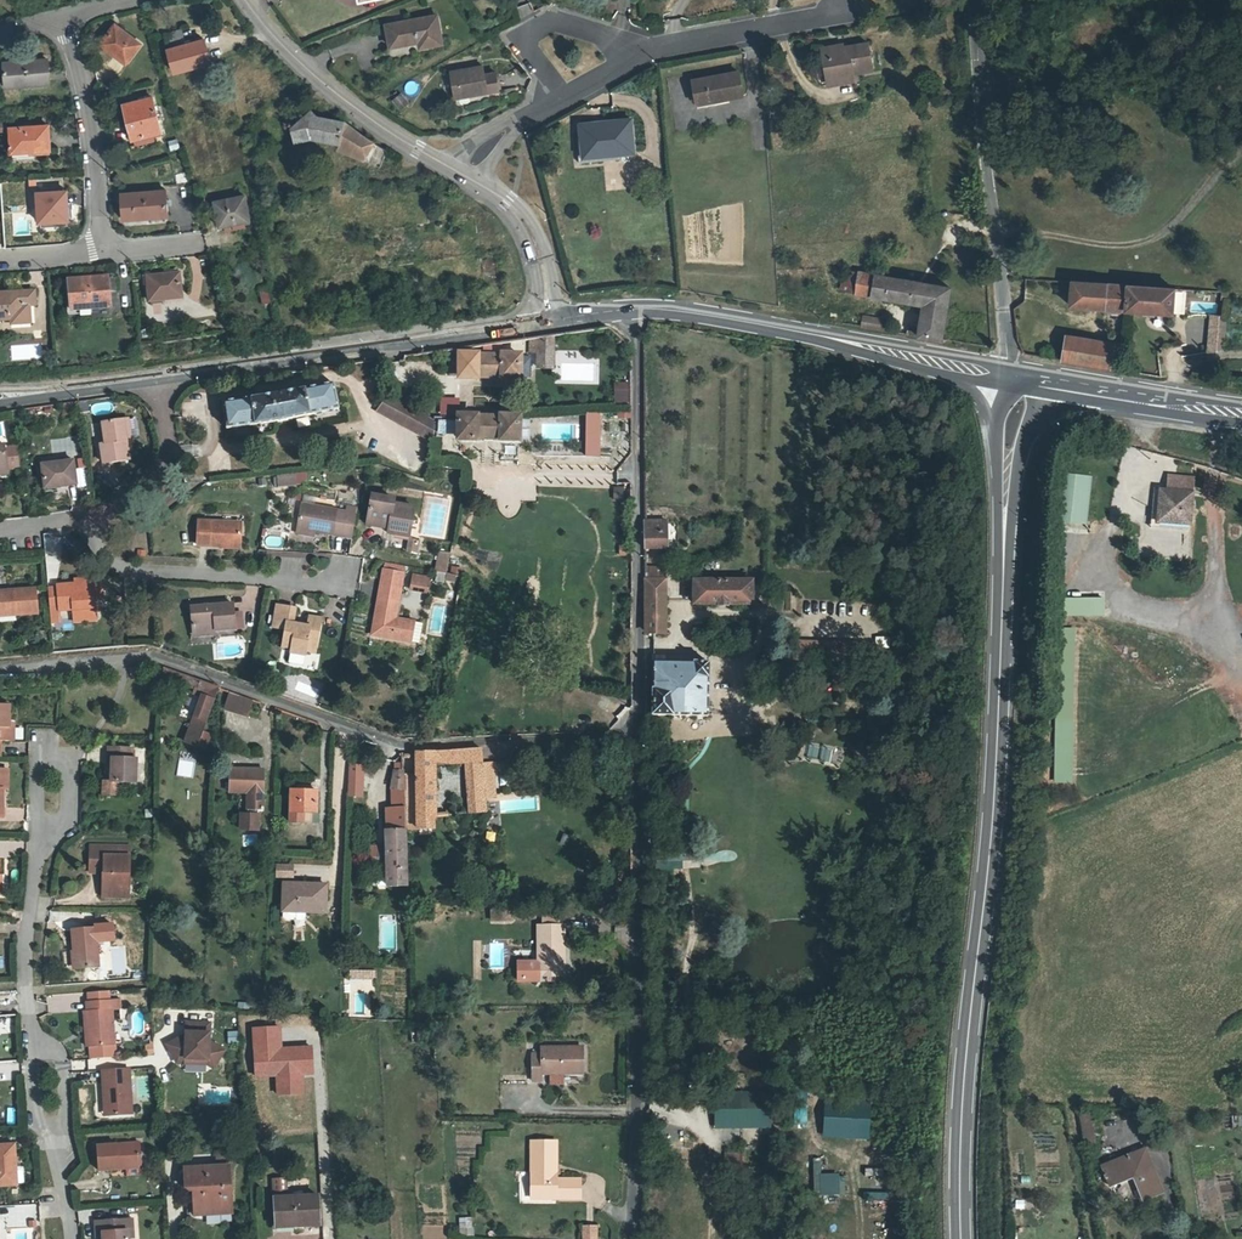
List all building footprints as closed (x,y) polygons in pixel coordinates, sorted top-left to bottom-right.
[(386,22),(388,42),(415,40),(415,44),(440,42),(437,18),(386,22)] [(104,44),(113,53),(111,56),(122,65),(138,48),(117,29),(104,44)] [(825,44),(830,72),(855,68),(874,65),(869,36),(825,44)] [(210,61),(203,39),(168,50),(175,72),(210,61)] [(50,78),(48,56),(6,59),(7,81),(50,78)] [(696,77),(699,95),(716,91),(717,96),(743,91),(738,68),(696,77)] [(856,77),(855,68),(830,72),(831,81),(856,77)] [(486,81),(485,73),(450,75),(452,101),(496,100),(495,81),(486,81)] [(700,100),(717,96),(716,91),(699,95),(700,100)] [(151,97),(127,103),(133,126),(127,127),(130,139),(159,132),(151,97)] [(121,104),(127,127),(133,126),(127,103),(121,104)] [(322,117),(319,121),(311,111),(292,127),(295,141),(309,139),(337,145),(337,149),(379,165),(386,150),(360,134),(344,120),(322,117)] [(584,120),(585,134),(580,134),(581,160),(624,158),(624,149),(638,149),(636,117),(584,120)] [(50,148),(48,122),(10,124),(12,151),(50,148)] [(71,217),(69,187),(41,189),(42,219),(71,217)] [(163,216),(163,191),(118,193),(119,218),(163,216)] [(247,222),(242,197),(213,203),(218,228),(247,222)] [(178,291),(176,270),(146,273),(148,299),(163,297),(162,292),(178,291)] [(950,288),(870,272),(867,298),(890,302),(917,307),(915,323),(913,337),(939,342),(950,288)] [(840,275),(840,290),(851,290),(851,275),(840,275)] [(108,306),(106,277),(66,280),(69,309),(108,306)] [(1124,312),(1127,286),(1071,281),(1068,306),(1124,312)] [(1173,291),(1127,286),(1124,312),(1170,316),(1173,291)] [(26,316),(25,302),(36,302),(35,287),(0,289),(0,317),(26,316)] [(270,290),(258,291),(260,304),(271,303),(270,290)] [(1226,317),(1211,316),(1209,333),(1225,334),(1226,317)] [(1225,334),(1209,333),(1208,353),(1223,350),(1225,334)] [(1065,359),(1096,364),(1097,352),(1083,350),(1085,338),(1068,336),(1065,359)] [(1097,352),(1096,364),(1111,367),(1114,342),(1085,338),(1083,350),(1097,352)] [(552,352),(536,352),(535,368),(552,368),(552,352)] [(520,354),(459,354),(459,377),(519,378),(520,354)] [(447,355),(447,376),(459,376),(459,355),(447,355)] [(628,404),(627,382),(612,382),(612,404),(628,404)] [(266,399),(224,405),(228,430),(281,424),(281,425),(290,425),(290,423),(341,413),(335,386),(288,395),(266,399)] [(391,397),(378,412),(435,443),(435,420),(391,397)] [(438,413),(457,414),(457,398),(439,398),(438,413)] [(615,419),(629,418),(629,411),(615,411),(615,419)] [(600,414),(587,414),(587,454),(600,454),(600,414)] [(519,417),(458,417),(458,441),(518,441),(519,417)] [(105,444),(101,444),(104,464),(129,461),(128,451),(127,442),(131,441),(129,419),(103,422),(105,444)] [(9,470),(6,447),(0,447),(0,472),(9,470)] [(76,463),(44,467),(47,490),(78,486),(76,463)] [(275,475),(275,487),(295,486),(294,473),(275,475)] [(1091,476),(1064,473),(1058,521),(1086,525),(1091,476)] [(611,499),(625,499),(625,488),(612,487),(611,499)] [(1158,521),(1163,488),(1156,487),(1151,524),(1188,530),(1189,525),(1158,521)] [(1158,521),(1189,525),(1194,492),(1163,488),(1158,521)] [(393,522),(392,529),(391,532),(411,536),(417,507),(396,503),(397,499),(375,495),(370,518),(393,522)] [(339,511),(305,505),(301,529),(317,532),(354,537),(360,508),(349,506),(348,512),(339,511)] [(369,524),(392,529),(393,522),(370,518),(369,524)] [(645,547),(667,547),(667,520),(645,519),(645,547)] [(201,522),(200,547),(224,547),(224,545),(242,545),(242,523),(201,522)] [(415,554),(417,539),(406,538),(404,553),(415,554)] [(441,554),(438,573),(449,575),(452,556),(441,554)] [(406,567),(386,563),(385,570),(405,574),(406,567)] [(385,570),(381,593),(401,596),(405,574),(385,570)] [(413,587),(429,590),(431,578),(415,576),(413,587)] [(645,576),(646,594),(666,593),(666,577),(645,576)] [(695,579),(695,603),(752,603),(752,580),(695,579)] [(103,580),(95,581),(96,596),(104,595),(103,580)] [(95,581),(78,582),(58,584),(58,586),(49,587),(50,606),(60,606),(60,608),(61,608),(74,607),(97,605),(96,596),(95,581)] [(16,606),(16,614),(39,611),(36,588),(0,591),(0,608),(16,606)] [(784,591),(784,611),(795,611),(795,591),(784,591)] [(381,593),(380,600),(400,604),(401,596),(381,593)] [(666,593),(646,594),(646,632),(666,631),(666,593)] [(1103,616),(1103,598),(1059,598),(1059,617),(1103,616)] [(374,636),(413,642),(417,622),(398,619),(400,604),(380,600),(374,636)] [(97,605),(74,607),(75,619),(98,617),(97,605)] [(433,605),(432,621),(445,622),(446,606),(433,605)] [(16,614),(16,606),(0,608),(0,616),(16,614)] [(60,606),(50,606),(52,621),(62,620),(61,608),(60,608),(60,606)] [(192,610),(194,634),(213,632),(237,630),(236,615),(235,606),(192,610)] [(296,611),(278,607),(273,630),(285,633),(283,644),(304,649),(303,653),(315,656),(322,622),(310,619),(308,629),(293,626),(296,611)] [(236,615),(237,630),(244,630),(243,615),(236,615)] [(425,624),(417,622),(413,642),(422,644),(425,624)] [(792,657),(832,658),(832,642),(792,641),(792,657)] [(873,648),(872,658),(886,658),(886,649),(873,648)] [(708,661),(652,660),(652,713),(708,713),(708,661)] [(178,683),(181,675),(168,670),(163,684),(169,686),(171,681),(178,683)] [(202,733),(218,687),(181,675),(178,683),(195,689),(193,694),(202,697),(185,744),(197,748),(197,747),(202,733)] [(252,699),(229,691),(223,708),(246,716),(252,699)] [(10,744),(10,728),(11,708),(0,708),(0,756),(1,756),(2,744),(10,744)] [(202,733),(197,747),(206,750),(211,736),(202,733)] [(807,746),(808,758),(820,757),(819,745),(807,746)] [(820,761),(830,763),(833,748),(822,746),(820,761)] [(113,759),(112,768),(112,783),(104,782),(103,795),(120,796),(121,783),(137,784),(138,759),(133,759),(133,749),(109,748),(109,758),(113,759)] [(483,750),(447,753),(448,766),(466,765),(484,764),(483,751),(483,750)] [(447,753),(433,754),(434,767),(448,766),(447,753)] [(434,767),(433,754),(416,754),(420,831),(437,831),(434,767)] [(345,795),(363,797),(366,764),(348,762),(345,795)] [(489,814),(484,764),(466,765),(471,815),(489,814)] [(403,768),(395,768),(392,786),(403,786),(403,768)] [(265,771),(229,770),(229,793),(249,794),(248,810),(248,816),(241,815),(241,831),(258,831),(258,811),(263,810),(265,771)] [(317,790),(291,791),(291,822),(304,822),(305,811),(317,811),(317,790)] [(386,828),(406,827),(405,807),(386,808),(386,828)] [(406,885),(406,827),(386,828),(387,885),(398,886),(406,885)] [(103,898),(119,899),(120,889),(130,889),(130,858),(119,858),(120,846),(91,846),(91,866),(105,866),(104,874),(103,874),(103,898)] [(130,846),(120,846),(119,858),(130,858),(130,846)] [(274,877),(292,877),(293,863),(274,863),(274,877)] [(91,874),(103,874),(104,874),(105,866),(91,866),(91,874)] [(285,882),(284,906),(297,907),(297,911),(298,911),(327,911),(328,883),(285,882)] [(130,899),(130,889),(120,889),(119,899),(130,899)] [(489,905),(489,919),(513,920),(513,906),(489,905)] [(297,907),(284,906),(284,916),(286,919),(296,919),(298,917),(298,911),(297,911),(297,907)] [(563,924),(537,925),(538,960),(539,974),(564,973),(563,924)] [(95,929),(72,931),(75,970),(98,968),(95,929)] [(539,974),(538,960),(518,961),(519,980),(540,979),(539,974)] [(345,990),(372,990),(373,969),(346,969),(345,990)] [(91,1028),(92,1045),(115,1044),(115,1035),(113,1007),(121,1006),(121,1000),(113,1000),(113,999),(89,1001),(89,1009),(86,1009),(87,1028),(91,1028)] [(210,1024),(186,1023),(185,1043),(182,1044),(179,1039),(167,1045),(176,1063),(185,1059),(208,1060),(215,1065),(224,1052),(209,1042),(210,1024)] [(228,1041),(238,1040),(237,1030),(227,1031),(228,1041)] [(534,1051),(534,1077),(544,1078),(544,1070),(583,1070),(584,1043),(544,1043),(544,1051),(534,1051)] [(115,1044),(92,1045),(93,1059),(116,1057),(115,1044)] [(153,1044),(145,1045),(146,1055),(154,1054),(153,1044)] [(208,1060),(185,1059),(184,1065),(205,1066),(212,1070),(215,1065),(208,1060)] [(102,1070),(104,1099),(108,1099),(109,1114),(133,1113),(131,1068),(102,1070)] [(713,1092),(714,1127),(769,1127),(769,1092),(713,1092)] [(870,1100),(822,1100),(822,1137),(870,1137),(870,1100)] [(794,1124),(805,1123),(804,1108),(793,1109),(794,1124)] [(1091,1112),(1080,1112),(1081,1142),(1093,1141),(1091,1112)] [(1231,1116),(1232,1126),(1241,1125),(1241,1115),(1231,1116)] [(534,1141),(533,1194),(556,1195),(557,1200),(582,1200),(582,1180),(558,1181),(559,1141),(534,1141)] [(120,1166),(127,1165),(127,1168),(128,1177),(143,1175),(142,1164),(141,1142),(98,1145),(100,1171),(120,1169),(120,1166)] [(0,1146),(0,1187),(18,1186),(17,1146),(0,1146)] [(1106,1168),(1112,1183),(1138,1174),(1148,1197),(1165,1191),(1148,1152),(1106,1168)] [(218,1156),(218,1167),(230,1166),(230,1156),(218,1156)] [(812,1157),(812,1194),(843,1194),(843,1173),(821,1173),(820,1157),(812,1157)] [(230,1166),(218,1167),(185,1169),(186,1189),(204,1188),(204,1195),(199,1195),(196,1200),(196,1215),(208,1214),(214,1208),(232,1207),(230,1166)] [(273,1185),(274,1198),(276,1222),(293,1221),(293,1226),(320,1224),(318,1195),(287,1197),(286,1184),(273,1185)] [(863,1191),(863,1199),(892,1200),(892,1191),(863,1191)] [(458,1217),(459,1235),(473,1234),(472,1216),(458,1217)] [(98,1232),(102,1232),(103,1238),(130,1238),(130,1237),(129,1219),(97,1220),(98,1232)] [(581,1238),(597,1238),(597,1224),(580,1224),(581,1238)]
